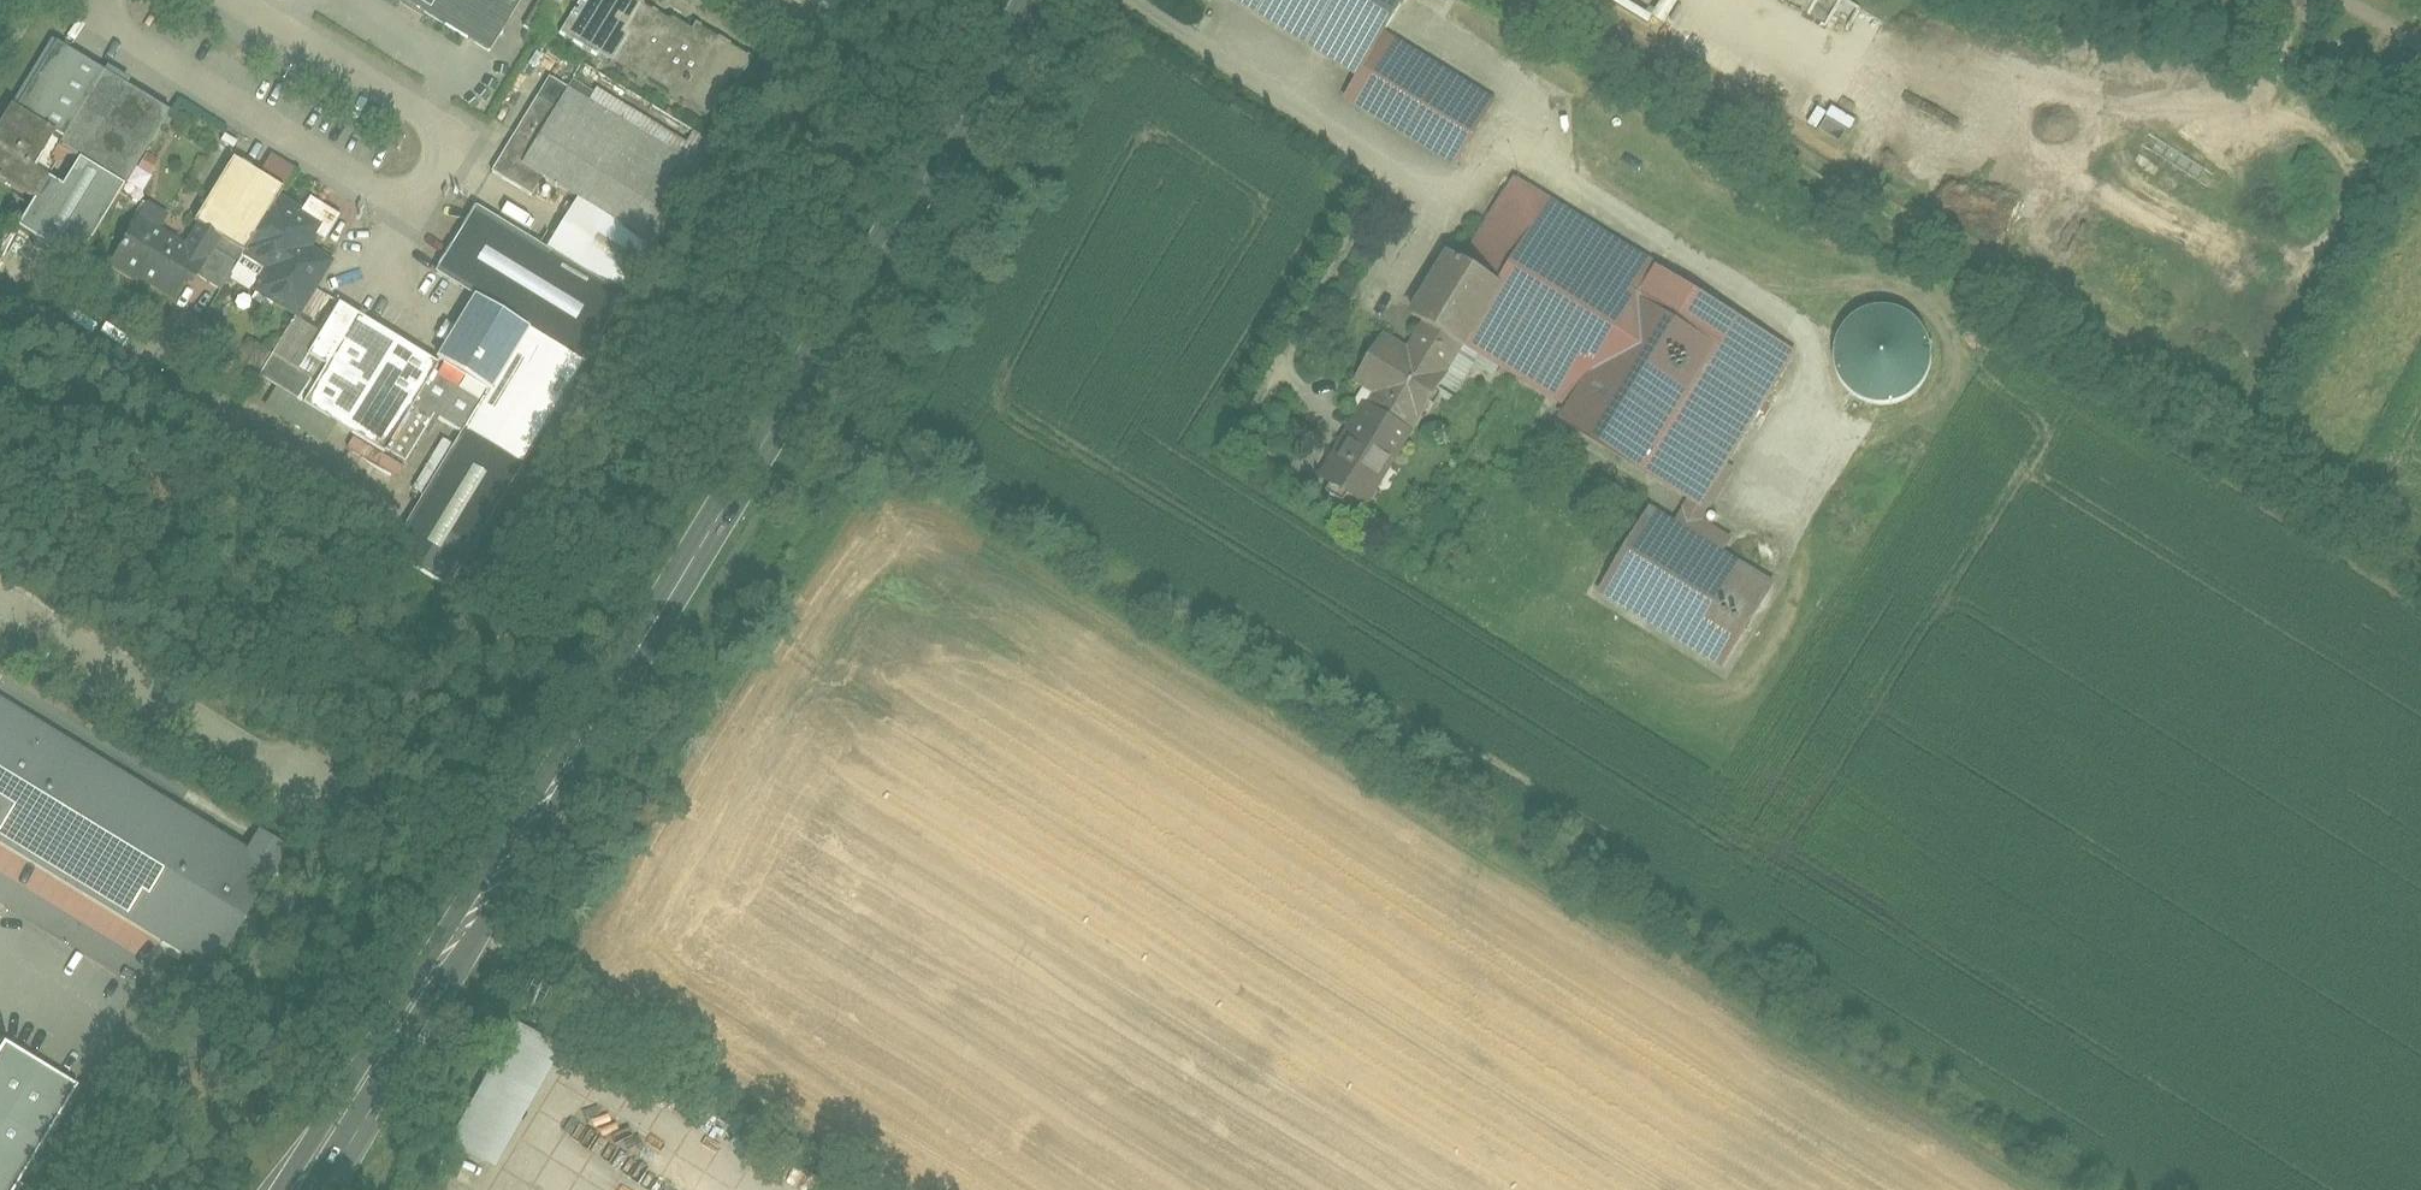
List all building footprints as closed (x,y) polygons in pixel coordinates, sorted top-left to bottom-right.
[(489,51),(520,0),(405,0),(489,51)] [(563,30),(690,100),(707,71),(722,79),(738,50),(693,25),(686,38),(628,7),(632,0),(580,0),(563,30)] [(1422,0),(1233,0),(1371,82),(1357,105),(1460,166),(1501,99),(1399,38),(1422,0)] [(0,135),(0,173),(37,196),(17,230),(77,265),(169,112),(57,43),(0,135)] [(455,425),(387,541),(441,572),(497,476),(524,491),(719,153),(687,135),(678,151),(569,88),(566,93),(546,81),(491,176),(531,199),(541,183),(573,202),(545,251),(474,211),(434,281),(473,304),(434,372),(325,310),(310,336),(291,325),(260,378),(388,452),(417,403),(455,425)] [(281,186),(291,168),(264,153),(254,172),(281,186)] [(146,203),(108,267),(172,306),(184,285),(191,289),(198,277),(221,291),(245,252),(271,268),(254,295),(293,319),(327,263),(306,250),(315,235),(324,241),(339,217),(309,198),(300,214),(276,199),(281,190),(231,159),(193,221),(146,203)] [(1455,359),(1565,424),(1697,502),(1683,526),(1657,511),(1606,597),(1728,669),(1778,584),(1729,556),(1739,540),(1704,520),(1802,353),(1510,180),(1464,259),(1447,249),(1408,315),(1421,323),(1406,348),(1402,346),(1383,335),(1353,386),(1369,396),(1317,483),(1365,511),(1455,359)] [(1933,372),(1934,360),(1933,347),(1930,339),(1924,329),(1918,323),(1913,319),(1900,312),(1892,310),(1882,310),(1872,311),(1863,314),(1853,321),(1846,327),(1842,332),(1837,342),(1835,351),(1834,360),(1835,372),(1839,382),(1843,388),(1851,397),(1860,403),(1869,407),(1880,409),(1888,409),(1899,407),(1906,404),(1913,400),(1921,394),(1925,388),(1930,378),(1933,372)] [(205,960),(265,862),(185,813),(0,699),(0,834),(205,960)] [(480,1167),(546,1045),(503,1022),(437,1145),(480,1167)] [(75,1090),(5,1048),(0,1056),(0,1189),(15,1189),(75,1090)]
